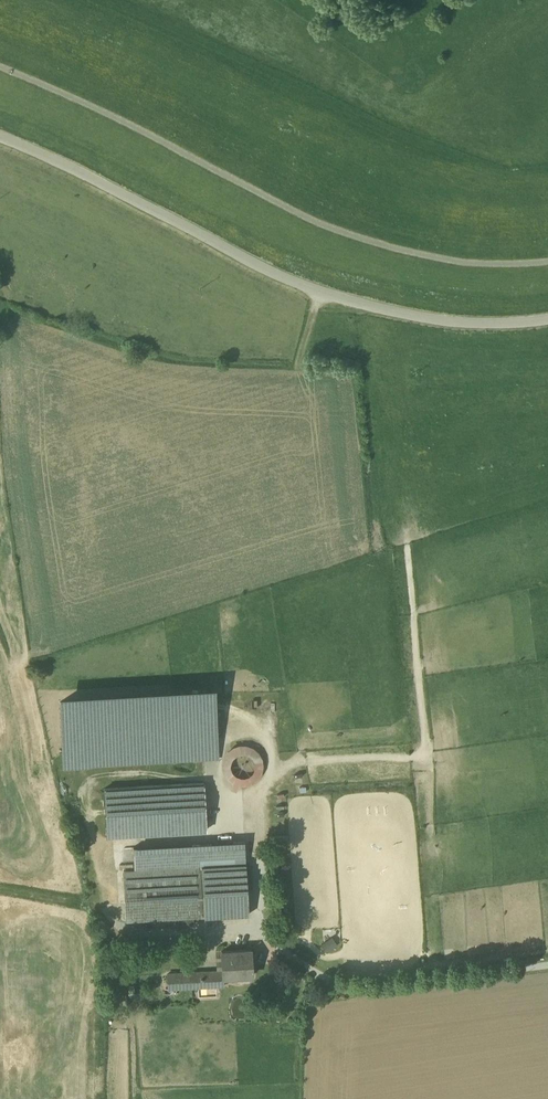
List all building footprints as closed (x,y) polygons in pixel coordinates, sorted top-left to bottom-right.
[(215,693),(61,701),(64,761),(218,752),(215,693)] [(240,746),(234,748),(229,752),(225,758),(224,764),(225,771),(228,777),(233,781),(232,787),(237,789),(239,784),(246,784),(253,782),(258,777),(261,772),(262,765),(262,759),(258,753),(253,748),(247,746),(240,746)] [(204,782),(105,788),(107,835),(207,829),(204,782)] [(245,841),(134,847),(135,869),(203,866),(212,865),(211,848),(234,846),(235,864),(246,863),(245,841)] [(234,846),(211,848),(212,865),(235,864),(234,846)] [(212,865),(203,866),(206,916),(249,914),(248,889),(252,889),(251,866),(246,866),(246,863),(235,864),(212,865)] [(135,869),(124,870),(127,921),(176,918),(194,917),(206,916),(203,866),(135,869)] [(329,939),(322,944),(327,951),(334,946),(329,939)] [(252,949),(223,951),(224,971),(225,976),(254,974),(252,949)] [(224,971),(195,972),(196,987),(226,985),(225,976),(224,971)] [(195,972),(170,974),(171,988),(196,987),(195,972)]
